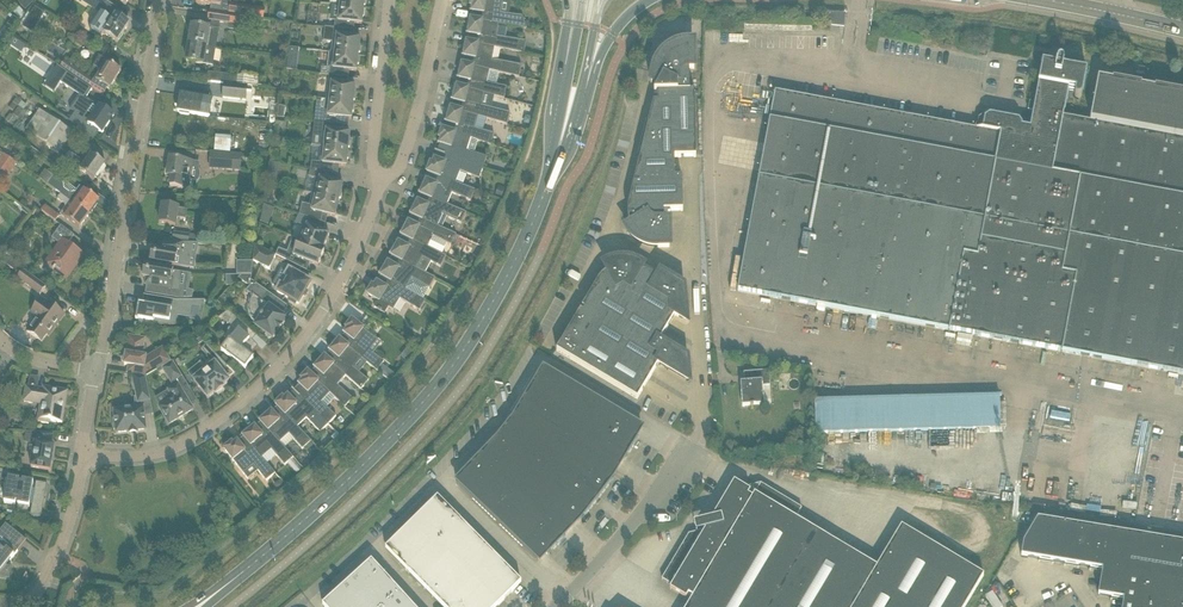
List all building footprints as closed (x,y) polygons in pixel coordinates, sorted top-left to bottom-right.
[(104,0),(86,0),(101,14),(91,29),(101,35),(102,32),(117,42),(129,24),(113,14),(117,9),(119,11),(120,10),(104,0)] [(502,1),(498,0),(471,0),(470,6),(473,7),(472,11),(470,11),(470,12),(472,12),(471,19),(471,20),(499,24),(499,25),(527,29),(522,17),(501,14),(502,1)] [(246,6),(231,3),(230,14),(252,17),(253,8),(246,7),(246,6)] [(363,10),(364,8),(337,5),(330,4),(328,20),(335,21),(334,28),(349,30),(350,23),(362,24),(363,17),(364,17),(365,10),(363,10)] [(23,28),(33,34),(45,15),(36,8),(23,28)] [(252,18),(252,17),(230,14),(222,13),(221,22),(253,27),(254,18),(252,18)] [(827,13),(826,22),(832,23),(832,27),(840,28),(841,14),(827,13)] [(497,37),(499,25),(499,24),(471,20),(471,19),(468,19),(467,29),(469,29),(468,34),(466,33),(466,34),(468,34),(467,42),(495,48),(524,54),(526,42),(497,37)] [(215,48),(218,29),(212,28),(212,25),(203,24),(202,28),(192,26),(189,44),(215,48)] [(348,37),(349,30),(334,28),(324,27),(322,42),(333,43),(332,52),(358,55),(359,53),(360,53),(361,46),(359,46),(360,39),(348,37)] [(14,38),(9,45),(16,49),(20,42),(14,38)] [(492,60),(495,48),(467,42),(464,41),(462,51),(465,52),(464,56),(462,55),(461,56),(464,57),(463,64),(462,64),(490,71),(519,78),(522,66),(492,60)] [(212,66),(215,48),(189,44),(186,62),(212,66)] [(688,44),(684,44),(681,45),(677,46),(675,47),(671,49),(670,49),(667,51),(665,53),(663,55),(661,57),(660,59),(659,60),(658,61),(657,62),(656,65),(655,67),(654,70),(651,84),(653,80),(659,83),(654,93),(657,93),(658,102),(653,103),(629,204),(628,207),(628,209),(628,211),(628,213),(628,215),(629,218),(629,220),(630,222),(631,224),(632,226),(626,229),(626,230),(628,233),(629,235),(631,236),(633,238),(634,239),(636,241),(638,242),(642,244),(645,245),(647,246),(649,246),(651,247),(654,247),(657,247),(669,247),(669,222),(664,222),(664,211),(683,211),(682,177),(675,178),(674,157),(696,157),(694,91),(690,91),(689,69),(694,69),(694,44),(688,44)] [(358,57),(358,55),(332,52),(332,53),(335,53),(333,69),(330,68),(329,76),(344,77),(345,70),(357,71),(357,64),(359,65),(360,57),(358,57)] [(288,58),(286,70),(297,71),(298,59),(288,58)] [(121,71),(111,65),(107,62),(106,63),(99,59),(95,66),(102,70),(96,80),(100,83),(110,89),(121,71)] [(737,291),(1182,375),(1182,94),(1155,88),(1155,90),(1141,87),(1141,86),(1113,81),(1112,82),(1098,79),(1089,121),(1063,116),(1068,89),(1075,90),(1075,93),(1074,93),(1074,94),(1074,95),(1075,96),(1075,97),(1076,97),(1076,98),(1077,98),(1078,98),(1079,98),(1080,98),(1080,97),(1081,97),(1081,96),(1082,95),(1086,72),(1063,67),(1063,66),(1063,65),(1063,64),(1063,63),(1062,63),(1062,62),(1061,62),(1060,62),(1059,62),(1058,62),(1057,63),(1056,64),(1056,65),(1056,66),(1042,63),(1030,129),(1022,127),(1022,125),(1019,121),(985,114),(978,119),(978,120),(977,119),(978,116),(977,116),(975,129),(775,92),(737,291)] [(487,83),(490,71),(462,64),(463,64),(460,63),(457,73),(460,74),(459,78),(457,77),(456,78),(459,79),(457,86),(457,87),(484,93),(484,94),(504,99),(507,87),(487,83)] [(94,80),(82,72),(77,68),(72,76),(77,79),(89,87),(94,80)] [(67,72),(60,83),(79,96),(70,109),(75,112),(70,121),(69,122),(94,139),(99,131),(102,134),(110,122),(111,123),(111,122),(110,122),(112,119),(113,120),(113,119),(112,119),(114,116),(100,106),(99,107),(86,99),(92,90),(67,72)] [(208,73),(207,81),(225,83),(237,84),(238,76),(208,73)] [(343,85),(344,77),(329,76),(326,99),(353,102),(353,100),(355,100),(356,93),(354,93),(355,86),(343,85)] [(225,83),(223,97),(247,100),(248,86),(237,84),(225,83)] [(481,106),(484,94),(484,93),(457,87),(457,86),(454,85),(452,95),(454,96),(453,100),(451,99),(451,100),(453,101),(451,108),(478,116),(478,117),(507,125),(510,113),(481,106)] [(177,94),(175,105),(179,106),(178,112),(180,112),(179,114),(189,116),(190,114),(210,117),(213,99),(209,98),(210,94),(197,91),(196,94),(186,92),(185,96),(177,94)] [(353,105),(353,102),(326,99),(324,123),(339,125),(340,118),(351,119),(352,112),(354,112),(354,105),(353,105)] [(475,129),(478,117),(478,116),(451,108),(449,107),(446,117),(448,118),(447,122),(445,121),(444,122),(447,123),(445,130),(471,139),(491,145),(494,134),(475,129)] [(72,133),(50,118),(38,136),(60,152),(72,133)] [(339,125),(324,123),(315,122),(313,136),(326,137),(325,147),(321,146),(321,147),(348,150),(348,148),(350,148),(350,141),(349,140),(350,133),(338,132),(339,125)] [(467,151),(471,139),(445,130),(442,129),(439,138),(441,139),(440,143),(438,143),(437,143),(440,144),(438,152),(435,151),(483,168),(487,157),(467,151)] [(348,152),(348,150),(321,147),(319,163),(310,162),(309,169),(333,173),(334,165),(346,166),(347,159),(348,159),(349,152),(348,152)] [(483,168),(435,151),(437,152),(435,159),(432,158),(432,159),(434,160),(433,164),(430,163),(427,172),(429,174),(430,173),(456,183),(460,171),(479,179),(483,168)] [(105,164),(96,157),(92,154),(85,163),(69,152),(64,159),(94,180),(105,164)] [(240,171),(241,158),(242,155),(211,153),(210,169),(240,171)] [(0,157),(0,175),(6,179),(17,164),(2,154),(0,157)] [(166,168),(165,174),(167,174),(167,176),(171,177),(170,186),(182,188),(189,189),(189,187),(192,172),(197,172),(198,163),(182,161),(170,159),(168,168),(166,168)] [(331,182),(333,173),(309,169),(309,170),(308,178),(316,180),(313,194),(339,201),(339,199),(341,199),(343,192),(341,192),(343,185),(331,182)] [(475,190),(463,185),(456,183),(430,173),(429,174),(426,181),(424,180),(426,181),(424,185),(422,184),(418,194),(421,195),(421,194),(447,205),(452,193),(471,201),(475,190)] [(90,194),(85,190),(79,186),(74,192),(53,177),(47,185),(60,194),(74,204),(75,204),(89,215),(99,201),(90,194)] [(499,187),(495,196),(501,199),(504,189),(499,187)] [(79,229),(89,215),(75,204),(74,204),(60,194),(57,199),(65,205),(65,207),(60,215),(79,229)] [(338,203),(339,201),(313,194),(310,206),(302,204),(299,215),(307,218),(321,222),(323,214),(335,217),(337,210),(338,210),(340,203),(338,203)] [(466,213),(447,205),(421,194),(421,195),(418,201),(415,200),(415,201),(417,202),(416,206),(413,205),(409,214),(412,215),(437,227),(438,226),(443,215),(461,223),(466,213)] [(41,211),(55,222),(60,216),(46,205),(41,211)] [(178,208),(174,207),(162,205),(159,223),(175,226),(177,218),(186,219),(187,210),(178,208)] [(265,205),(260,221),(269,224),(274,208),(265,205)] [(456,235),(438,226),(437,227),(412,215),(409,222),(406,221),(406,222),(408,223),(406,227),(404,226),(400,235),(402,236),(427,248),(428,248),(433,237),(451,245),(456,235)] [(318,230),(321,222),(307,218),(298,240),(301,241),(323,250),(329,235),(318,230)] [(74,235),(72,234),(61,226),(52,238),(60,244),(45,264),(66,280),(78,263),(77,262),(83,254),(69,243),(74,235)] [(190,234),(174,232),(172,241),(189,243),(197,244),(197,243),(204,244),(205,237),(190,235),(190,234)] [(446,257),(428,248),(427,248),(402,236),(399,243),(396,241),(396,242),(398,243),(396,247),(394,246),(389,255),(392,256),(417,269),(423,258),(441,267),(446,257)] [(325,250),(323,250),(301,241),(298,240),(295,238),(286,261),(303,269),(306,261),(318,266),(325,250)] [(158,244),(162,244),(160,252),(152,250),(152,254),(150,254),(149,257),(151,258),(150,262),(188,268),(193,243),(158,243),(158,244)] [(269,269),(276,256),(255,245),(253,261),(269,269)] [(435,278),(421,271),(417,269),(392,256),(388,263),(386,262),(385,262),(388,263),(385,267),(383,266),(378,275),(381,276),(405,290),(406,289),(412,279),(429,289),(435,278)] [(658,278),(642,268),(643,267),(639,265),(637,264),(634,263),(631,262),(629,261),(625,261),(622,261),(619,261),(616,261),(614,262),(611,263),(608,264),(607,264),(605,266),(608,272),(606,273),(605,274),(603,276),(601,277),(600,278),(600,279),(598,281),(582,308),(585,310),(583,313),(580,311),(557,351),(637,399),(659,363),(684,379),(688,376),(687,359),(659,342),(675,315),(682,319),(686,317),(683,288),(661,274),(658,278)] [(236,263),(236,275),(251,275),(253,263),(236,263)] [(180,272),(145,266),(144,270),(142,270),(142,274),(143,274),(143,278),(146,278),(145,285),(147,286),(146,293),(180,299),(182,291),(179,290),(180,282),(178,281),(180,272)] [(40,295),(46,287),(23,270),(17,278),(40,295)] [(289,270),(286,276),(285,278),(288,279),(285,286),(281,284),(277,291),(290,298),(289,300),(295,304),(296,302),(298,303),(303,295),(305,296),(307,292),(305,291),(310,282),(305,279),(306,278),(299,275),(299,276),(289,270)] [(231,286),(239,278),(241,275),(226,276),(226,286),(231,286)] [(251,275),(241,275),(239,278),(250,287),(251,280),(251,275)] [(426,301),(412,293),(406,289),(405,290),(381,276),(377,283),(375,281),(374,282),(376,283),(374,287),(372,286),(367,294),(378,301),(374,307),(378,309),(377,310),(381,312),(381,311),(384,313),(388,307),(393,310),(400,299),(420,311),(426,301)] [(282,316),(288,307),(251,280),(250,287),(246,291),(259,301),(255,306),(249,306),(249,307),(249,310),(250,313),(250,314),(251,317),(252,319),(255,321),(257,323),(255,326),(266,334),(266,336),(270,339),(271,337),(273,339),(277,332),(278,333),(282,326),(286,319),(282,316)] [(137,314),(136,320),(138,320),(152,322),(151,326),(156,326),(156,325),(160,326),(178,326),(178,325),(175,325),(177,316),(190,318),(192,307),(201,309),(202,301),(177,301),(144,295),(142,305),(139,304),(137,314)] [(64,315),(55,308),(48,302),(48,303),(42,299),(31,313),(37,317),(27,332),(42,342),(47,335),(49,336),(64,315)] [(257,336),(232,315),(227,324),(231,326),(224,337),(229,341),(227,344),(226,343),(224,347),(221,351),(232,359),(231,361),(237,367),(238,364),(245,369),(253,358),(249,355),(258,347),(252,340),(256,337),(257,336)] [(368,350),(376,339),(352,320),(346,328),(348,330),(345,333),(343,332),(345,334),(340,340),(361,358),(377,371),(384,362),(368,350)] [(171,362),(164,351),(157,355),(159,358),(152,362),(145,361),(146,358),(142,357),(145,339),(129,337),(127,348),(125,347),(124,355),(126,356),(124,365),(129,366),(128,375),(146,378),(171,362)] [(353,368),(361,358),(340,340),(338,338),(331,346),(333,347),(330,351),(328,349),(328,350),(330,351),(325,357),(346,376),(361,390),(369,381),(353,368)] [(208,357),(200,363),(206,371),(194,381),(208,398),(214,393),(216,395),(224,388),(222,387),(229,382),(221,372),(227,367),(228,368),(228,367),(207,345),(201,349),(208,357)] [(338,385),(346,376),(325,357),(323,355),(316,363),(318,364),(315,367),(313,366),(313,367),(315,368),(310,374),(330,393),(330,394),(345,408),(353,399),(338,385)] [(173,361),(162,368),(172,384),(173,384),(175,387),(169,391),(173,398),(167,401),(168,402),(159,408),(169,424),(193,410),(184,395),(191,390),(173,361)] [(641,426),(593,397),(547,369),(546,369),(538,382),(535,380),(514,416),(517,418),(515,421),(507,431),(598,500),(611,482),(609,480),(624,455),(627,457),(637,441),(633,439),(642,426),(641,425),(641,426)] [(770,386),(769,371),(744,373),(744,383),(740,383),(742,407),(750,406),(751,407),(754,407),(754,406),(764,405),(762,386),(770,386)] [(321,403),(330,394),(330,393),(310,374),(308,372),(301,379),(303,381),(300,384),(298,382),(297,383),(299,385),(294,390),(292,388),(292,389),(328,425),(336,416),(321,403)] [(146,378),(132,375),(138,403),(150,400),(146,378)] [(43,390),(37,389),(26,387),(24,399),(24,402),(32,403),(33,399),(41,401),(40,409),(38,421),(49,423),(50,421),(62,423),(67,392),(44,388),(43,390)] [(328,425),(292,389),(294,391),(288,396),(286,394),(286,395),(287,396),(284,399),(282,398),(275,405),(277,407),(278,406),(297,427),(306,418),(320,433),(328,425)] [(1000,396),(815,399),(815,433),(1001,429),(1000,396)] [(311,441),(297,427),(278,406),(277,407),(272,412),(270,410),(269,410),(271,412),(268,415),(266,413),(259,420),(261,422),(280,443),(289,434),(303,449),(311,441)] [(144,408),(119,410),(114,411),(115,420),(113,420),(114,430),(116,430),(116,433),(146,430),(144,408)] [(294,458),(280,443),(261,422),(255,427),(253,425),(253,426),(254,427),(251,430),(249,428),(241,435),(243,437),(244,437),(262,458),(272,450),(285,465),(294,458)] [(800,426),(794,431),(804,442),(809,436),(800,426)] [(561,537),(570,527),(581,516),(584,518),(598,500),(507,431),(499,441),(497,443),(494,441),(465,471),(468,473),(457,485),(458,485),(537,561),(537,562),(548,550),(551,553),(563,540),(561,537)] [(37,433),(31,468),(50,471),(54,447),(51,447),(53,435),(37,433)] [(275,474),(262,458),(244,437),(243,437),(238,442),(236,440),(235,440),(237,442),(233,445),(232,443),(224,449),(248,479),(258,471),(266,481),(275,474)] [(16,502),(18,502),(17,513),(28,515),(29,504),(32,505),(32,507),(42,509),(45,492),(32,490),(33,482),(22,480),(22,482),(19,482),(19,479),(8,478),(4,503),(15,505),(16,502)] [(902,527),(877,568),(794,519),(801,508),(761,484),(745,488),(735,481),(705,530),(689,535),(662,579),(673,586),(671,589),(687,598),(688,595),(693,598),(687,606),(965,606),(983,576),(902,527)] [(452,513),(438,498),(424,512),(425,513),(401,537),(400,536),(386,549),(443,606),(456,606),(458,605),(459,606),(497,606),(521,583),(452,513)] [(1037,519),(1023,544),(1021,557),(1102,570),(1098,596),(1123,600),(1122,606),(1182,606),(1182,544),(1037,519)] [(5,551),(0,548),(0,549),(0,577),(10,579),(12,567),(6,566),(26,540),(6,524),(0,531),(0,538),(10,545),(5,551)] [(373,563),(371,561),(323,606),(324,606),(413,606),(373,563)]
